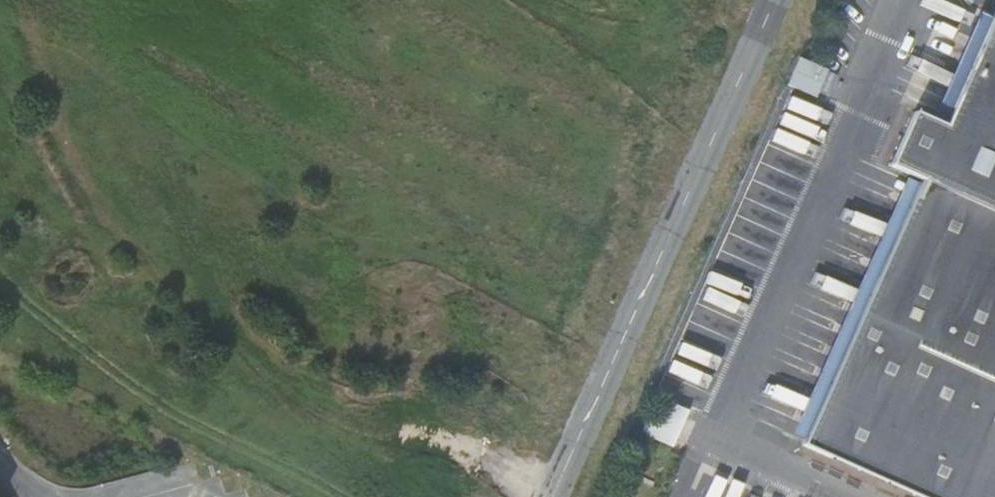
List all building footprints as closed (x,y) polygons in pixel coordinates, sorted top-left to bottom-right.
[(802,451),(802,452),(902,496),(994,496),(994,28),(947,134),(917,121),(892,175),(910,183),(923,189),(802,451)] [(790,445),(802,451),(923,189),(910,183),(790,445)]
